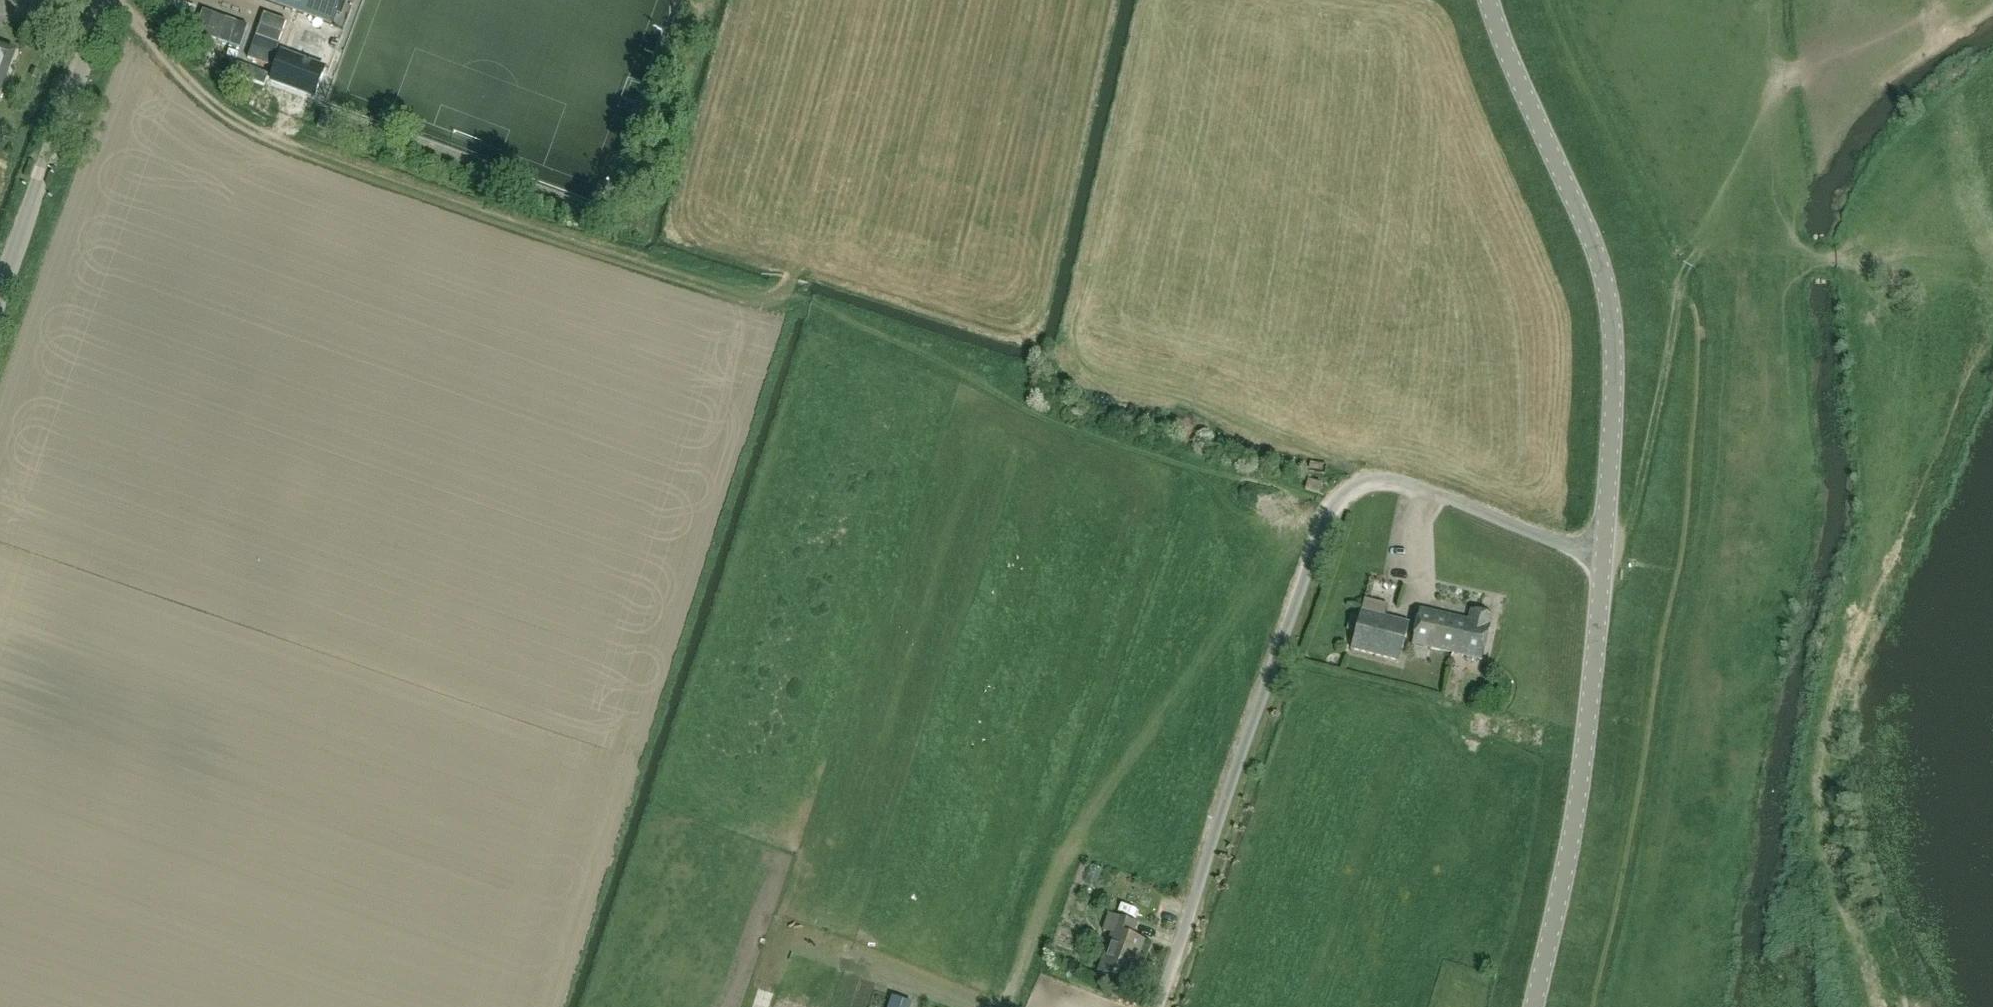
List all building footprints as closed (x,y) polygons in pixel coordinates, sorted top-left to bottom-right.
[(336,14),(341,16),(347,0),(263,0),(301,14),(331,25),(332,25),(336,14)] [(240,49),(247,26),(202,10),(194,33),(240,49)] [(285,21),(263,13),(247,59),(269,67),(285,21)] [(1,78),(4,77),(7,70),(6,67),(11,54),(0,50),(0,81),(1,78)] [(331,68),(304,58),(287,105),(313,115),(331,68)] [(231,61),(226,72),(264,86),(268,75),(231,61)] [(1321,485),(1307,481),(1304,491),(1318,495),(1321,485)] [(1488,625),(1490,614),(1470,610),(1467,620),(1419,609),(1411,644),(1481,660),(1489,625),(1488,625)] [(1350,650),(1398,662),(1409,624),(1360,611),(1350,650)] [(1109,915),(1108,917),(1098,914),(1087,953),(1103,957),(1098,972),(1128,983),(1143,943),(1129,938),(1134,924),(1109,915)]
